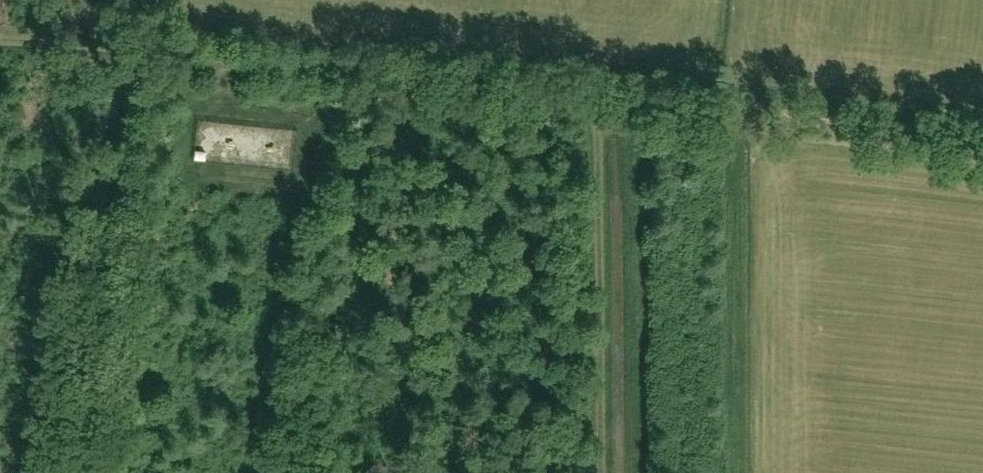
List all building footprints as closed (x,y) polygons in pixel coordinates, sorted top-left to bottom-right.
[(194,151),(193,162),(206,162),(207,152),(194,151)]
